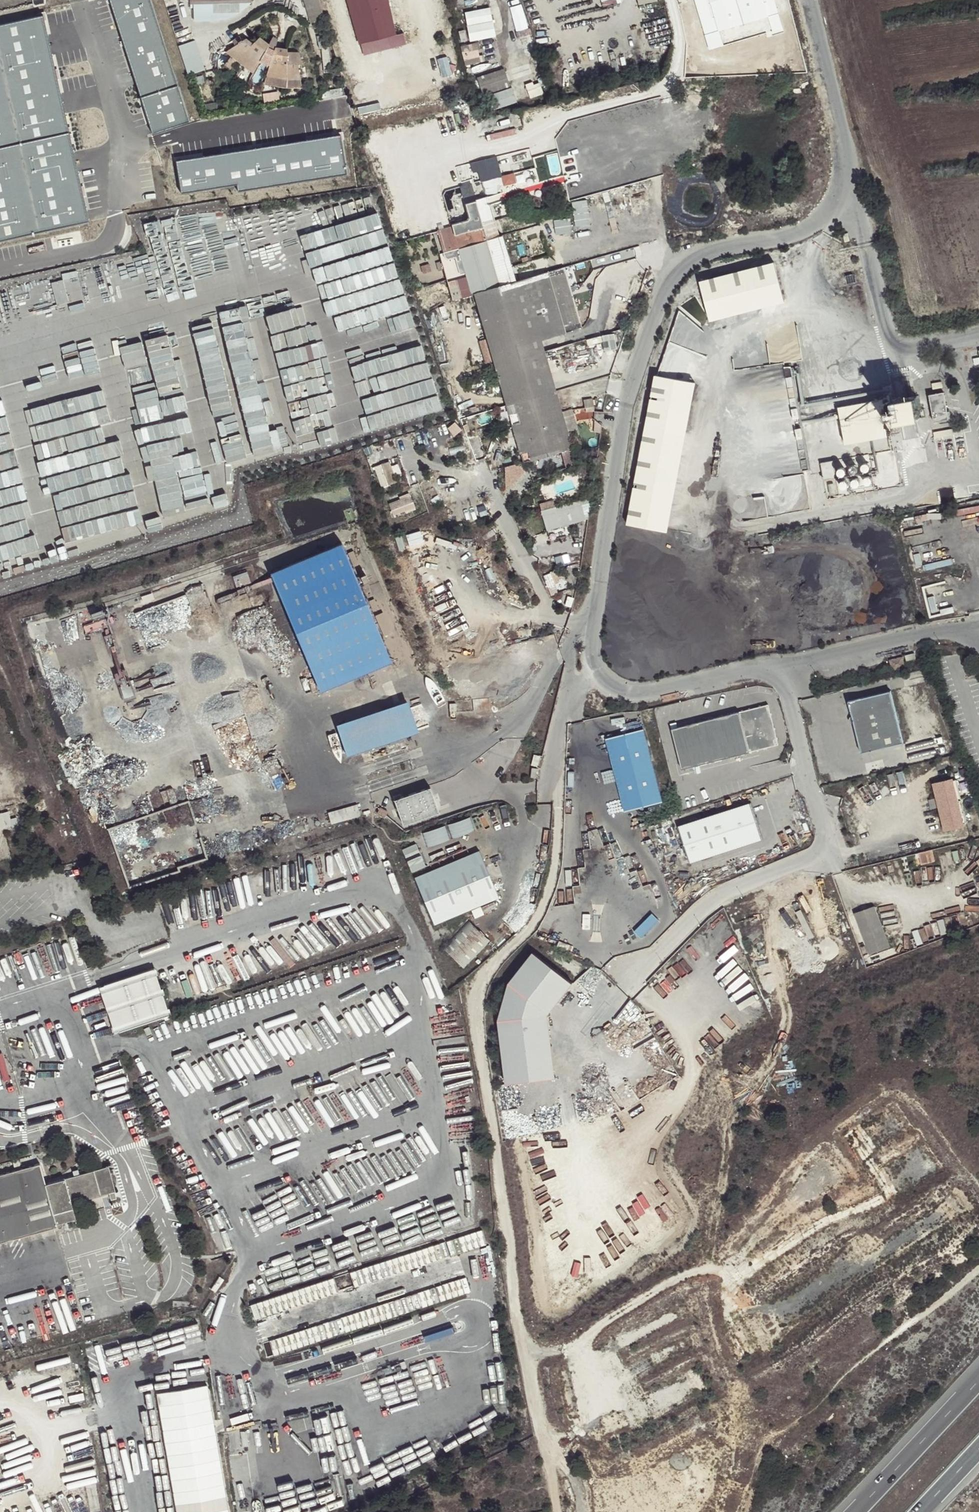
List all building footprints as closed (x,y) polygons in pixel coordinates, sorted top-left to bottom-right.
[(107,0),(151,134),(190,122),(150,0),(108,0),(107,0)] [(178,44),(183,42),(180,35),(185,34),(175,0),(164,0),(178,44)] [(308,15),(322,11),(322,10),(319,0),(304,0),(308,15)] [(399,0),(347,0),(352,19),(341,22),(335,24),(339,37),(349,35),(356,65),(371,61),(366,43),(408,32),(399,0)] [(699,5),(710,1),(719,32),(769,17),(764,0),(698,0),(699,5)] [(335,24),(341,22),(336,2),(329,4),(335,24)] [(466,13),(469,41),(495,38),(491,10),(466,13)] [(0,26),(0,149),(69,133),(42,16),(0,26)] [(266,49),(268,45),(260,37),(252,44),(246,38),(226,52),(236,60),(243,53),(258,65),(260,62),(269,65),(267,73),(287,75),(287,74),(300,74),(298,64),(302,64),(299,53),(288,53),(288,49),(276,48),(274,52),(266,49)] [(273,37),(268,45),(266,49),(274,52),(276,48),(278,39),(273,37)] [(468,63),(485,60),(481,41),(465,44),(468,63)] [(243,53),(236,60),(237,60),(253,73),(258,65),(243,53)] [(372,66),(371,61),(356,65),(358,69),(372,66)] [(474,72),(480,90),(507,81),(501,63),(474,72)] [(531,83),(533,95),(549,92),(547,80),(531,83)] [(509,82),(484,90),(489,105),(513,97),(509,82)] [(347,96),(345,87),(323,91),(324,100),(347,96)] [(0,149),(0,245),(90,223),(69,133),(0,149)] [(341,139),(179,163),(184,196),(238,188),(239,193),(347,177),(341,139)] [(529,165),(534,164),(534,151),(509,153),(511,173),(502,174),(503,184),(519,183),(518,166),(529,165)] [(375,197),(341,204),(343,216),(347,216),(347,215),(377,209),(375,197)] [(579,225),(592,224),(590,199),(577,200),(579,225)] [(436,233),(443,254),(458,250),(471,295),(474,294),(507,285),(516,282),(502,235),(499,236),(489,204),(477,208),(483,227),(454,236),(451,228),(436,233)] [(658,241),(652,216),(643,217),(650,243),(658,241)] [(533,256),(548,254),(545,237),(531,239),(533,256)] [(507,285),(528,357),(544,353),(541,341),(582,328),(569,287),(580,284),(575,266),(516,282),(507,285)] [(775,267),(698,285),(708,327),(784,309),(775,267)] [(474,294),(494,367),(528,357),(507,285),(474,294)] [(571,448),(544,353),(528,357),(494,367),(522,463),(571,448)] [(695,388),(655,380),(627,529),(670,537),(695,388)] [(947,421),(941,394),(927,397),(932,424),(947,421)] [(895,421),(916,418),(912,396),(892,400),(891,400),(895,421)] [(882,416),(894,413),(891,400),(892,400),(892,397),(837,407),(844,444),(886,436),(882,416)] [(88,534),(138,525),(131,492),(122,494),(113,481),(122,475),(106,478),(105,472),(128,467),(126,456),(109,459),(106,442),(76,448),(71,452),(62,440),(44,443),(46,452),(54,450),(58,472),(76,469),(77,471),(85,465),(109,461),(83,479),(101,476),(106,482),(57,491),(60,507),(81,503),(70,511),(72,522),(85,519),(88,534)] [(832,461),(819,463),(822,480),(835,478),(832,461)] [(396,515),(420,509),(415,493),(392,499),(396,515)] [(580,500),(541,513),(546,532),(586,519),(580,500)] [(426,528),(402,536),(407,548),(430,539),(426,528)] [(273,578),(322,699),(392,670),(342,551),(273,578)] [(559,572),(547,573),(550,594),(561,593),(559,572)] [(946,581),(927,585),(934,616),(944,614),(940,593),(949,592),(946,581)] [(889,670),(902,667),(900,656),(886,660),(889,670)] [(891,689),(848,699),(862,755),(904,745),(891,689)] [(408,705),(336,729),(347,760),(418,737),(408,705)] [(671,730),(681,770),(778,747),(768,706),(671,730)] [(645,732),(605,741),(624,817),(664,807),(645,732)] [(531,766),(538,767),(540,756),(533,755),(531,766)] [(936,786),(946,830),(967,825),(956,781),(936,786)] [(394,803),(402,829),(438,817),(430,792),(394,803)] [(335,823),(363,814),(359,803),(331,812),(335,823)] [(679,831),(690,867),(763,844),(751,807),(679,831)] [(383,818),(386,812),(378,808),(375,813),(383,818)] [(130,820),(115,826),(126,856),(137,852),(131,836),(135,835),(130,820)] [(426,828),(428,843),(478,834),(476,820),(426,828)] [(423,841),(406,849),(416,872),(433,864),(423,841)] [(414,877),(434,924),(499,896),(478,850),(414,877)] [(932,850),(917,854),(920,864),(934,861),(932,850)] [(969,863),(973,877),(978,875),(978,861),(969,863)] [(889,947),(874,907),(855,914),(870,954),(889,947)] [(645,937),(664,919),(658,912),(639,930),(645,937)] [(490,942),(468,920),(441,947),(464,969),(490,942)] [(547,1008),(571,976),(531,946),(508,978),(498,1015),(507,1079),(557,1072),(547,1008)] [(153,965),(98,983),(112,1029),(168,1012),(153,965)] [(57,1227),(56,1223),(76,1218),(72,1203),(108,1193),(114,1191),(115,1190),(108,1166),(79,1174),(74,1176),(46,1183),(40,1163),(35,1164),(0,1174),(0,1242),(57,1227)] [(467,1251),(490,1243),(485,1229),(462,1237),(467,1251)] [(283,1311),(279,1297),(256,1303),(259,1316),(283,1311)] [(270,1356),(367,1326),(362,1311),(265,1341),(270,1356)] [(158,1391),(177,1511),(230,1511),(208,1382),(158,1391)]
